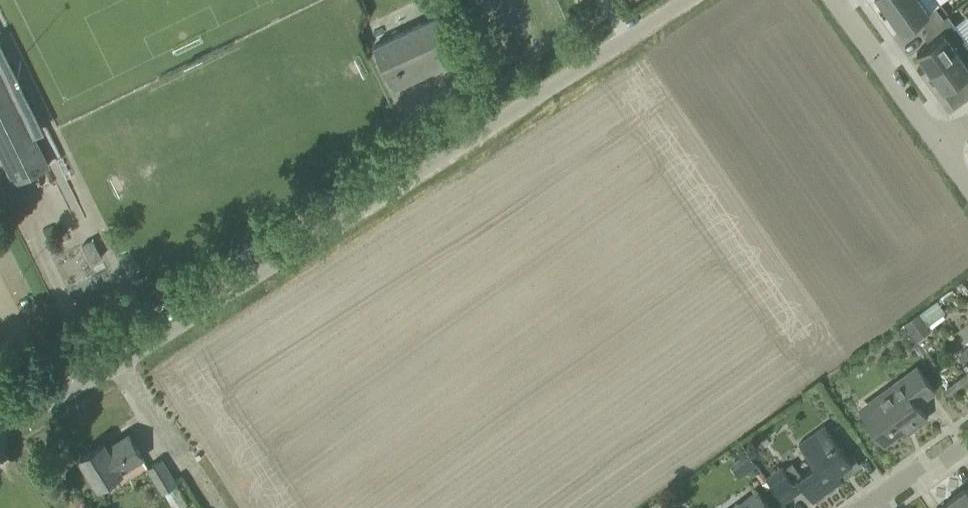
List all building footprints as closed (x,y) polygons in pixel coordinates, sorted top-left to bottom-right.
[(889,12),(906,0),(880,0),(889,12)] [(889,12),(899,27),(903,31),(921,18),(928,28),(944,17),(937,7),(930,11),(922,0),(906,0),(889,12)] [(928,28),(923,32),(930,42),(917,51),(921,56),(920,56),(931,71),(967,44),(967,39),(957,23),(950,13),(944,17),(928,28)] [(439,14),(374,45),(395,89),(460,58),(439,14)] [(959,79),(967,91),(967,44),(931,71),(941,85),(945,90),(959,79)] [(43,168),(48,165),(28,122),(27,122),(0,66),(0,148),(16,181),(43,168)] [(93,239),(82,245),(92,262),(102,257),(93,239)] [(919,313),(928,326),(947,313),(937,300),(919,313)] [(919,313),(904,323),(917,340),(931,330),(928,326),(919,313)] [(928,418),(917,404),(935,391),(917,367),(894,383),(897,388),(863,413),(884,442),(910,424),(913,428),(928,418)] [(853,463),(849,457),(847,455),(825,424),(799,443),(815,465),(802,475),(793,462),(785,469),(783,466),(766,478),(784,502),(804,488),(814,500),(843,479),(839,473),(853,463)] [(144,457),(129,434),(108,448),(105,442),(82,456),(100,485),(123,471),(123,470),(144,457)] [(747,452),(730,464),(740,477),(757,465),(747,452)] [(162,459),(150,467),(165,490),(177,483),(162,459)] [(967,488),(941,507),(967,507),(967,490),(967,488)] [(733,507),(771,507),(758,490),(733,507)]
